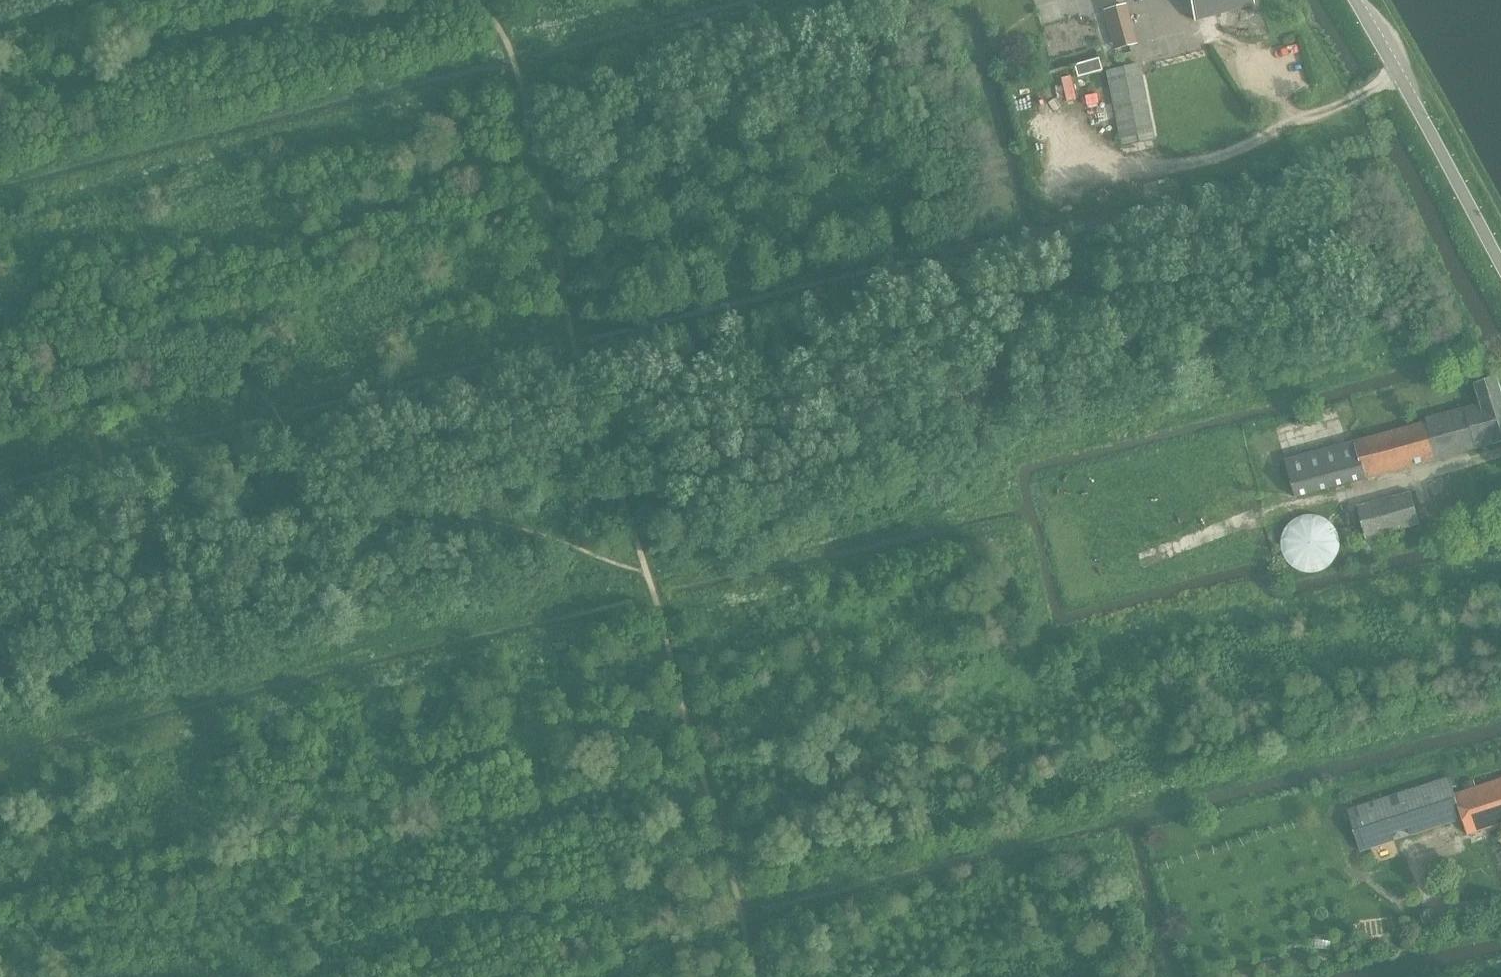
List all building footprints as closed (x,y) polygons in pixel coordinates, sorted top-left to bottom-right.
[(1194,21),(1252,5),(1251,0),(1189,0),(1194,21)] [(1123,5),(1104,10),(1107,22),(1119,18),(1127,48),(1135,46),(1123,5)] [(1101,71),(1098,59),(1074,66),(1078,77),(1101,71)] [(1139,66),(1107,72),(1122,144),(1153,138),(1139,66)] [(1285,460),(1296,498),(1500,442),(1500,388),(1498,379),(1475,386),(1480,404),(1426,419),(1427,422),(1285,460)] [(1411,492),(1357,507),(1366,539),(1420,525),(1411,492)] [(1330,521),(1321,516),(1312,514),(1302,515),(1293,520),(1287,527),(1283,536),(1282,545),(1284,554),(1289,562),(1296,568),(1305,571),(1314,571),(1323,569),(1331,564),(1336,556),(1340,547),(1339,537),(1336,528),(1330,521)] [(1348,812),(1361,851),(1463,818),(1468,835),(1500,824),(1500,780),(1455,795),(1450,779),(1348,812)]
